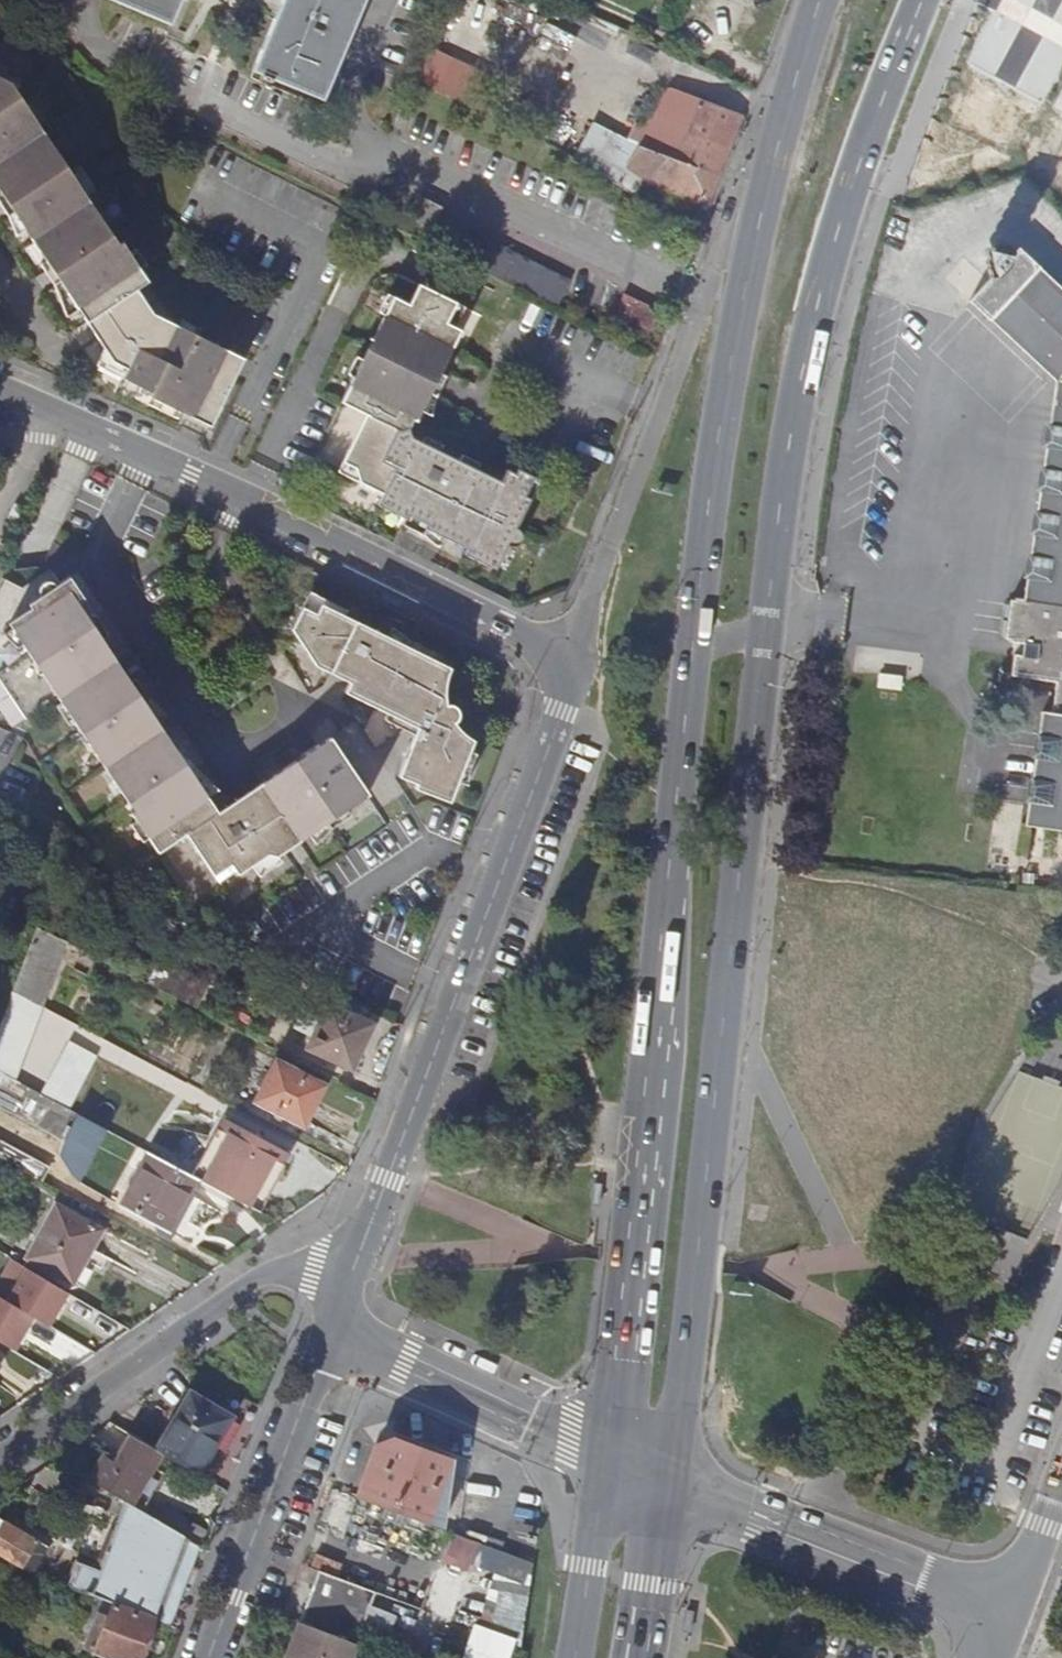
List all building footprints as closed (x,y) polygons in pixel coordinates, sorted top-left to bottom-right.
[(165,27),(176,0),(100,0),(165,27)] [(247,73),(318,101),(359,0),(277,0),(247,73)] [(468,94),(473,57),(430,50),(424,88),(468,94)] [(108,368),(119,371),(115,383),(146,396),(144,401),(205,430),(236,362),(144,316),(128,290),(139,283),(114,242),(111,245),(8,90),(10,79),(0,78),(0,203),(108,368)] [(627,167),(649,182),(709,203),(739,116),(672,91),(654,111),(690,122),(675,161),(640,146),(627,167)] [(636,145),(640,146),(675,161),(690,122),(654,111),(636,145)] [(411,220),(430,230),(438,214),(441,208),(421,199),(411,220)] [(429,245),(556,309),(564,293),(570,281),(438,214),(430,230),(424,242),(429,245)] [(992,274),(966,302),(985,321),(990,321),(1053,380),(1022,602),(1011,601),(1008,603),(1002,603),(999,606),(998,619),(1004,620),(1003,624),(997,624),(995,636),(1000,640),(1005,641),(1004,644),(1020,646),(1019,658),(1009,657),(1007,678),(1053,683),(1048,716),(1039,716),(1023,828),(1061,833),(1061,295),(1035,270),(1034,264),(1016,248),(1004,260),(992,274)] [(992,274),(1004,260),(984,254),(992,274)] [(437,515),(463,464),(416,441),(412,429),(415,423),(418,423),(432,395),(427,392),(413,386),(422,367),(437,373),(441,375),(462,332),(448,325),(457,304),(421,285),(411,306),(396,298),(344,404),(368,416),(345,464),(356,469),(363,485),(385,496),(380,507),(408,522),(410,518),(416,505),(437,515)] [(626,293),(619,312),(646,322),(653,303),(626,293)] [(479,472),(445,540),(468,552),(466,557),(498,574),(511,548),(516,548),(521,546),(523,541),(522,535),(520,531),(534,502),(527,499),(536,480),(520,472),(517,478),(508,472),(503,484),(479,472)] [(0,584),(0,651),(1,651),(8,663),(0,668),(0,676),(26,717),(57,697),(132,813),(128,815),(155,854),(181,837),(214,815),(187,773),(181,777),(173,764),(178,760),(143,703),(137,707),(129,695),(134,691),(107,649),(99,648),(84,623),(89,621),(79,606),(86,600),(71,577),(59,584),(51,571),(22,588),(4,578),(0,584)] [(414,732),(396,781),(414,788),(412,794),(446,806),(471,745),(464,741),(459,736),(454,729),(456,725),(457,720),(455,715),(450,712),(444,711),(444,702),(444,689),(446,681),(449,673),(322,608),(316,618),(302,611),(291,635),(312,669),(328,676),(331,669),(351,678),(343,696),(414,732)] [(366,800),(328,742),(214,815),(181,837),(207,877),(225,866),(233,878),(238,874),(248,877),(319,830),(315,824),(332,814),(342,815),(366,800)] [(12,992),(33,1003),(57,938),(36,928),(12,992)] [(143,982),(195,1008),(204,991),(152,965),(143,982)] [(13,1080),(40,1007),(33,1003),(12,992),(0,1023),(0,1072),(13,1080)] [(377,1012),(337,992),(330,1006),(326,1004),(306,1048),(352,1069),(377,1012)] [(71,1023),(49,1081),(76,1095),(98,1038),(71,1023)] [(275,1061),(253,1104),(302,1128),(324,1085),(275,1061)] [(0,1072),(0,1105),(60,1138),(74,1113),(13,1080),(0,1072)] [(193,1177),(196,1179),(254,1210),(273,1172),(267,1169),(278,1148),(224,1119),(193,1177)] [(41,1182),(49,1168),(0,1141),(0,1159),(41,1182)] [(193,1177),(149,1153),(119,1207),(166,1233),(196,1179),(193,1177)] [(56,1202),(25,1259),(73,1285),(103,1228),(56,1202)] [(72,1288),(9,1255),(0,1272),(0,1339),(19,1349),(36,1315),(53,1324),(72,1288)] [(160,1452),(197,1474),(231,1417),(191,1394),(157,1450),(160,1452)] [(160,1452),(157,1450),(131,1435),(115,1460),(106,1455),(90,1480),(128,1503),(130,1504),(160,1452)] [(357,1495),(444,1529),(454,1461),(393,1438),(377,1444),(357,1495)] [(130,1504),(128,1503),(93,1595),(113,1603),(154,1619),(169,1624),(199,1545),(130,1504)] [(20,1566),(36,1540),(3,1521),(0,1526),(0,1554),(20,1566)] [(540,1559),(453,1531),(443,1561),(491,1577),(465,1657),(510,1657),(523,1618),(521,1617),(540,1559)] [(364,1587),(307,1566),(288,1617),(345,1639),(364,1587)] [(113,1603),(107,1616),(97,1613),(84,1648),(110,1657),(140,1657),(154,1619),(113,1603)] [(288,1617),(272,1657),(348,1657),(354,1643),(345,1639),(288,1617)]
